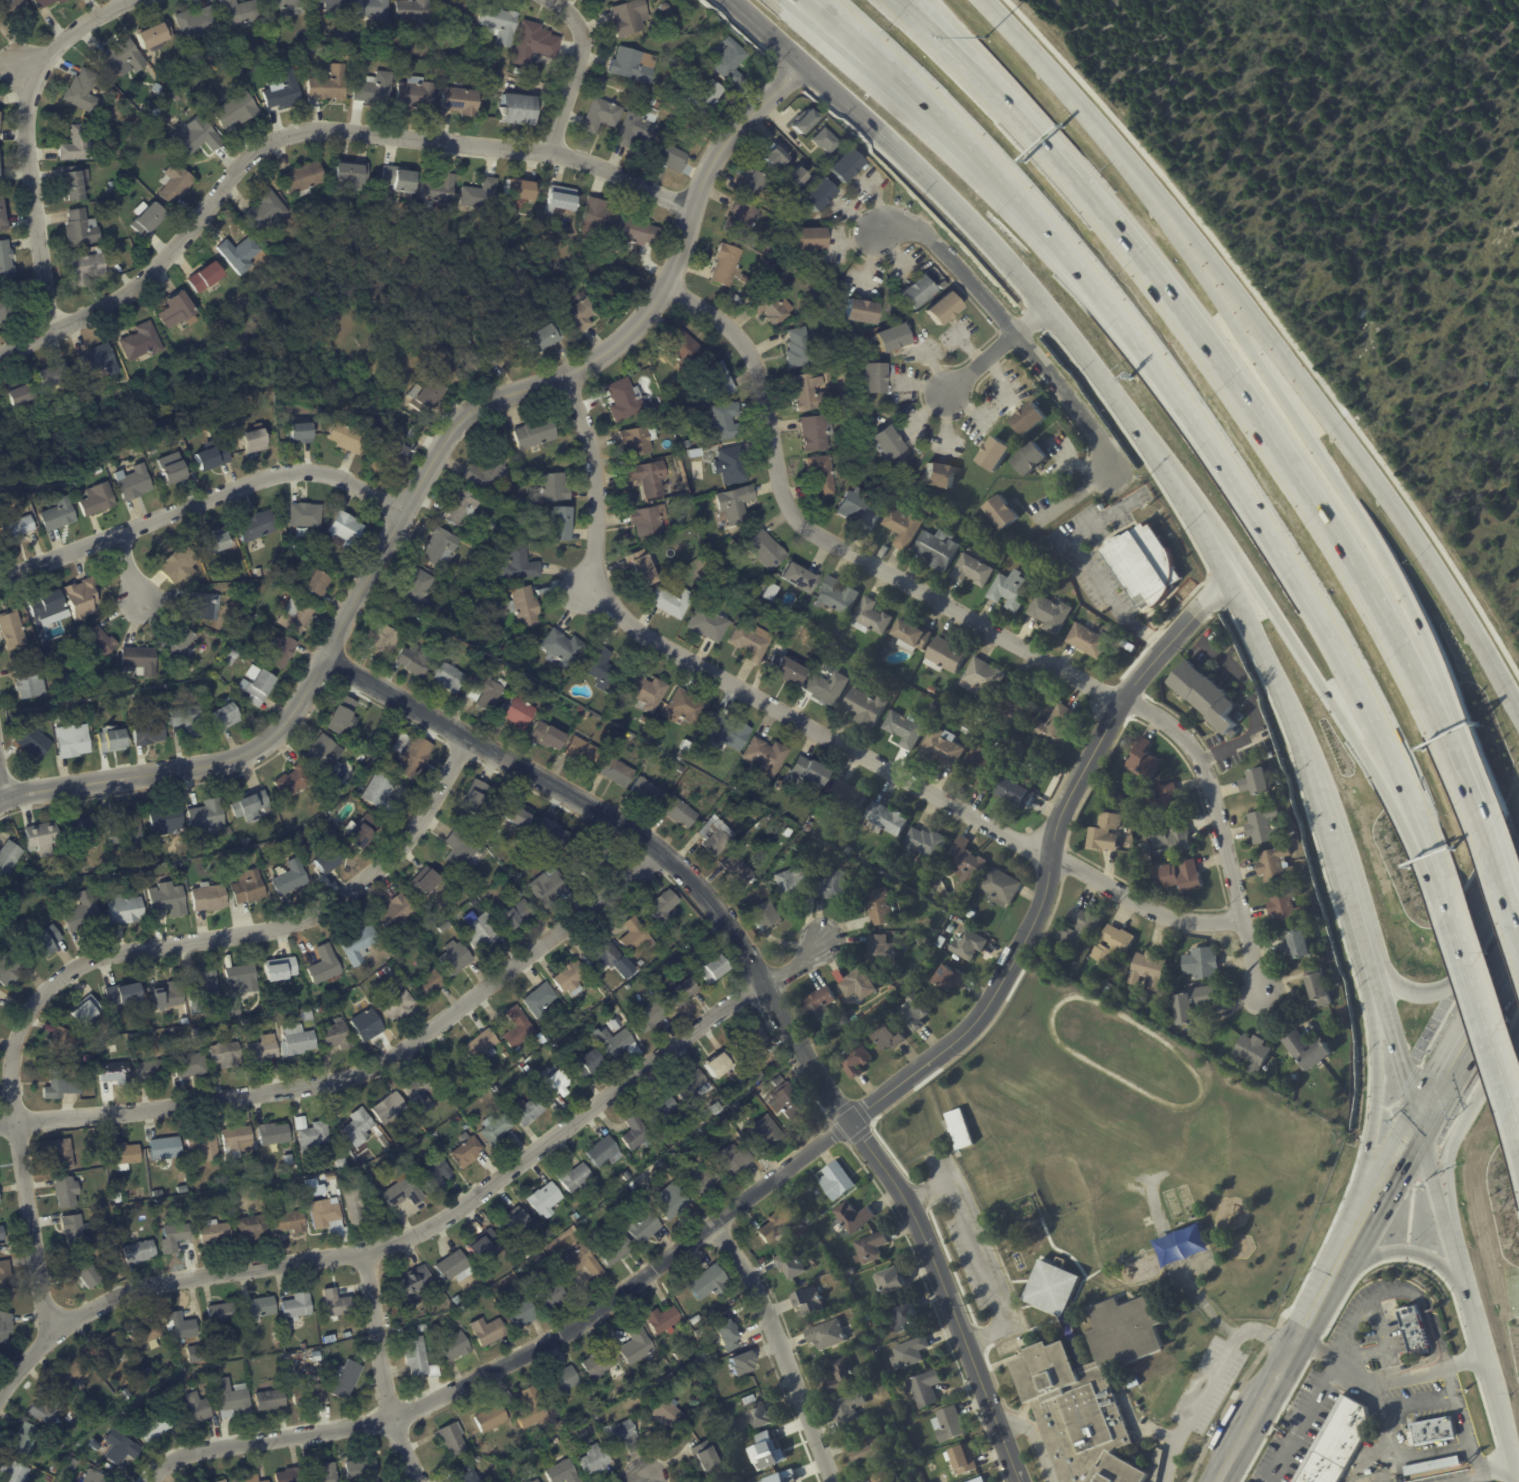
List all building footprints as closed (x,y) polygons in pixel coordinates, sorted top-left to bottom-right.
[(8,22),(0,26),(0,4),(7,0),(31,0),(35,8),(8,22)] [(41,10),(36,0),(61,0),(50,6),(41,10)] [(244,3),(254,0),(258,0),(262,14),(228,25),(221,0),(238,0),(239,4),(244,3)] [(269,10),(268,0),(306,0),(307,6),(305,7),(305,8),(299,8),(299,7),(269,10)] [(314,3),(314,0),(345,0),(345,3),(340,3),(340,12),(324,12),(325,3),(314,3)] [(356,15),(356,0),(391,0),(390,23),(376,23),(376,16),(356,15)] [(398,20),(399,0),(418,1),(418,0),(433,0),(432,27),(412,26),(412,21),(398,20)] [(438,20),(441,0),(461,4),(462,0),(476,0),(471,31),(456,28),(457,23),(438,20)] [(613,7),(637,0),(645,0),(650,19),(643,21),(645,30),(619,38),(614,19),(616,18),(613,7)] [(663,7),(664,4),(667,2),(670,3),(672,7),(670,10),(667,11),(664,10),(663,7)] [(484,5),(494,7),(494,5),(503,8),(503,10),(510,11),(510,9),(520,12),(512,47),(497,44),(499,35),(488,33),(489,27),(479,24),(484,5)] [(175,16),(191,9),(193,15),(199,13),(198,11),(212,6),(221,27),(198,37),(200,42),(188,47),(175,16)] [(163,42),(144,51),(137,34),(136,34),(134,31),(164,18),(173,37),(169,39),(163,42)] [(536,22),(544,24),(543,29),(553,32),(552,35),(564,37),(559,59),(558,59),(556,66),(533,61),(531,67),(515,63),(525,20),(536,22)] [(715,27),(720,22),(724,26),(719,31),(715,27)] [(147,66),(136,74),(128,62),(125,64),(125,65),(119,69),(118,68),(110,74),(99,58),(107,53),(106,51),(114,46),(115,47),(121,43),(119,42),(128,36),(148,65),(147,66)] [(743,63),(737,70),(746,79),(738,89),(709,64),(717,54),(714,52),(728,36),(750,55),(743,63)] [(219,48),(225,45),(229,55),(223,57),(219,48)] [(611,70),(614,58),(617,59),(621,45),(659,56),(652,84),(636,80),(637,79),(610,72),(611,70)] [(303,57),(314,56),(315,67),(305,68),(303,57)] [(499,61),(498,69),(491,68),(492,60),(499,61)] [(334,98),(330,98),(330,100),(321,100),(321,98),(310,98),(310,78),(332,78),(332,63),(347,64),(347,100),(336,100),(336,98),(334,98)] [(96,85),(91,94),(104,100),(96,115),(64,99),(70,88),(71,88),(77,75),(80,76),(84,67),(101,75),(96,85)] [(362,101),(352,100),(355,78),(367,79),(367,73),(377,74),(378,67),(394,69),(391,103),(362,101)] [(516,67),(523,69),(521,75),(515,73),(516,67)] [(279,106),(269,109),(264,91),(271,89),(269,82),(282,79),(281,76),(296,72),(305,104),(286,109),(285,107),(281,108),(280,106),(279,106)] [(419,106),(396,103),(398,80),(407,81),(408,74),(424,76),(423,80),(436,81),(433,107),(419,106)] [(726,92),(721,99),(723,100),(708,121),(702,116),(702,115),(692,108),(691,108),(685,104),(694,91),(701,96),(713,79),(727,90),(726,92)] [(156,82),(165,86),(161,94),(153,90),(156,82)] [(460,113),(460,110),(439,108),(442,85),(478,89),(476,115),(460,114),(460,113)] [(171,93),(178,87),(185,96),(179,102),(171,93)] [(236,125),(226,131),(214,111),(248,90),(262,113),(243,125),(241,121),(236,125)] [(119,91),(123,95),(119,100),(115,96),(119,91)] [(534,125),(501,121),(502,114),(496,114),(497,106),(502,106),(503,92),(537,95),(534,125)] [(606,124),(603,123),(598,135),(584,130),(596,96),(610,101),(610,102),(626,108),(618,129),(606,124)] [(192,111),(185,102),(189,99),(197,107),(192,111)] [(628,147),(618,143),(632,107),(645,112),(648,105),(661,111),(656,124),(663,126),(656,145),(639,139),(635,150),(628,147)] [(798,135),(789,126),(807,108),(816,117),(814,119),(816,122),(809,129),(807,126),(798,135)] [(223,145),(215,152),(207,142),(192,155),(176,136),(202,114),(226,142),(223,145)] [(61,161),(60,145),(73,144),(72,125),(96,124),(97,141),(96,141),(96,159),(61,161)] [(816,149),(808,140),(821,127),(837,143),(826,154),(818,147),(816,149)] [(683,151),(690,155),(689,157),(690,158),(683,173),(661,162),(670,144),(683,151)] [(772,144),(785,157),(777,166),(773,163),(769,167),(759,158),(772,144)] [(855,170),(841,183),(826,168),(848,147),(862,162),(855,170)] [(358,162),(371,164),(369,184),(367,183),(367,184),(362,184),(362,190),(351,189),(352,183),(336,181),(339,160),(358,162)] [(183,199),(176,208),(159,195),(167,185),(161,181),(167,174),(165,173),(174,161),(198,179),(183,199)] [(311,188),(290,195),(283,174),(293,171),(292,170),(319,161),(327,183),(311,188)] [(85,172),(88,199),(67,202),(62,168),(82,165),(83,171),(84,171),(85,172)] [(387,165),(398,166),(398,167),(417,168),(416,172),(418,172),(417,193),(396,192),(397,185),(384,184),(386,165),(387,165)] [(800,168),(807,174),(803,178),(802,177),(792,188),(782,179),(793,167),(794,168),(797,165),(800,168)] [(737,190),(742,181),(738,178),(744,167),(762,177),(750,199),(736,191),(737,190)] [(443,172),(458,174),(454,203),(423,200),(425,178),(442,180),(443,172)] [(824,201),(813,212),(798,197),(819,176),(834,191),(824,201)] [(497,178),(500,179),(495,216),(482,215),(483,209),(462,206),(464,186),(485,189),(487,177),(497,178)] [(515,179),(538,183),(536,201),(507,197),(510,179),(515,179)] [(551,184),(575,188),(574,195),(578,196),(574,218),(546,213),(548,205),(550,205),(552,193),(550,192),(551,184)] [(244,215),(255,206),(256,207),(261,203),(257,197),(270,187),(291,213),(280,222),(277,218),(259,232),(244,215)] [(592,194),(608,199),(606,208),(620,212),(612,240),(580,231),(587,205),(586,205),(589,193),(592,194)] [(13,229),(0,231),(0,197),(7,196),(10,217),(10,219),(11,218),(13,229)] [(736,198),(757,210),(741,241),(719,230),(726,216),(728,217),(731,213),(728,211),(735,198),(736,198)] [(153,231),(146,239),(131,225),(136,220),(137,221),(155,201),(169,215),(153,231)] [(71,221),(69,211),(87,208),(90,221),(96,219),(97,227),(100,226),(103,242),(73,247),(72,241),(69,241),(67,227),(70,227),(69,222),(71,221)] [(634,218),(651,222),(650,225),(661,228),(656,245),(646,242),(645,246),(637,244),(635,251),(616,246),(624,215),(634,218)] [(807,251),(793,251),(793,229),(823,228),(823,250),(807,251)] [(263,252),(251,262),(255,267),(242,277),(218,248),(228,240),(236,250),(251,237),(263,252)] [(18,276),(0,278),(0,241),(10,239),(11,240),(12,250),(14,249),(15,258),(14,259),(14,265),(16,265),(18,276)] [(710,279),(716,261),(714,260),(720,243),(741,251),(735,268),(741,270),(738,279),(733,277),(729,288),(709,282),(710,279)] [(106,262),(107,274),(90,277),(91,285),(76,287),(74,278),(76,278),(74,266),(71,267),(70,262),(73,261),(73,258),(104,254),(106,262)] [(220,282),(211,289),(209,287),(199,294),(189,280),(202,270),(203,272),(217,261),(228,277),(220,282)] [(896,293),(919,274),(933,290),(910,309),(896,293)] [(744,275),(750,280),(746,285),(740,281),(744,275)] [(772,294),(779,302),(783,298),(793,308),(788,313),(789,315),(774,329),(764,319),(766,317),(762,311),(756,316),(747,306),(766,288),(772,294)] [(173,299),(185,290),(200,312),(196,315),(200,320),(191,326),(185,318),(169,329),(159,314),(170,307),(167,302),(173,299)] [(952,314),(937,327),(923,311),(946,291),(960,307),(952,314)] [(593,327),(584,334),(568,314),(582,303),(578,297),(584,292),(588,297),(594,293),(607,310),(597,318),(595,315),(590,320),(594,326),(593,327)] [(17,319),(0,327),(0,297),(6,294),(17,319)] [(859,302),(876,305),(872,326),(843,321),(847,299),(859,302)] [(798,323),(794,317),(799,313),(803,319),(798,323)] [(151,358),(149,354),(129,364),(119,342),(132,335),(133,337),(138,334),(136,328),(151,321),(166,351),(151,358)] [(562,339),(534,355),(525,339),(553,323),(562,339)] [(899,346),(881,353),(873,333),(901,323),(909,343),(899,346)] [(807,338),(813,363),(788,369),(784,351),(788,350),(786,342),(789,341),(786,331),(804,326),(807,338)] [(505,347),(498,350),(504,363),(492,369),(475,335),(486,330),(488,335),(503,328),(511,344),(505,347)] [(693,342),(705,352),(688,372),(659,348),(676,328),(693,342)] [(80,358),(90,354),(89,351),(109,343),(122,373),(110,378),(110,377),(104,379),(101,372),(88,378),(80,358)] [(730,380),(735,390),(717,400),(715,395),(712,396),(698,370),(715,361),(715,362),(719,360),(730,380)] [(450,383),(460,377),(452,361),(441,367),(450,383)] [(882,375),(882,395),(860,394),(861,364),(883,365),(882,375)] [(63,385),(45,391),(39,373),(65,365),(71,382),(63,385)] [(812,382),(814,394),(824,392),(827,408),(797,413),(795,403),(797,403),(796,396),(793,396),(792,387),(794,387),(793,376),(811,373),(812,382)] [(624,378),(628,389),(634,386),(639,399),(638,399),(643,411),(612,424),(605,408),(611,405),(609,399),(608,400),(602,387),(623,377),(624,378)] [(664,382),(668,377),(674,382),(670,387),(664,382)] [(17,410),(10,395),(9,396),(6,389),(28,379),(38,400),(17,410)] [(443,397),(425,417),(411,404),(414,400),(409,396),(418,385),(425,390),(435,379),(448,391),(443,397)] [(664,390),(668,386),(672,390),(668,394),(664,390)] [(1039,409),(1047,418),(1024,437),(1011,420),(1034,402),(1039,409)] [(736,404),(738,416),(730,418),(733,439),(715,442),(713,427),(707,428),(705,419),(711,418),(709,407),(736,403),(736,404)] [(799,430),(798,418),(830,415),(832,435),(826,436),(828,450),(801,453),(799,430)] [(358,454),(349,451),(339,448),(341,441),(332,438),(341,416),(353,421),(351,425),(371,432),(362,455),(358,454)] [(539,444),(516,452),(509,430),(520,427),(519,426),(546,417),(553,439),(539,444)] [(312,444),(288,445),(288,439),(291,439),(291,426),(312,424),(313,441),(311,441),(312,444)] [(419,431),(414,440),(407,437),(413,425),(420,429),(419,431)] [(866,433),(864,428),(870,425),(873,431),(866,433)] [(892,437),(900,449),(883,462),(866,438),(884,425),(892,437)] [(649,453),(625,458),(622,445),(618,446),(615,432),(644,426),(644,427),(650,426),(653,440),(647,441),(650,453),(649,453)] [(255,453),(248,455),(247,450),(248,450),(244,435),(265,430),(269,445),(267,446),(268,450),(255,453)] [(270,432),(280,432),(280,440),(270,440),(270,432)] [(977,461),(993,436),(1011,448),(995,473),(977,461)] [(412,443),(419,447),(407,469),(382,456),(391,439),(401,444),(404,439),(412,443)] [(914,451),(907,456),(900,447),(907,441),(914,451)] [(1040,465),(1026,477),(1012,461),(1034,441),(1048,457),(1040,465)] [(689,442),(689,448),(681,450),(680,443),(689,442)] [(230,461),(203,472),(197,455),(225,444),(232,461),(230,461)] [(742,447),(747,482),(720,486),(718,474),(712,475),(710,460),(716,459),(715,451),(742,446),(742,447)] [(151,450),(159,447),(162,454),(154,457),(151,450)] [(700,457),(686,460),(685,451),(698,449),(700,457)] [(504,461),(501,467),(508,470),(502,483),(494,479),(486,494),(459,480),(466,465),(476,470),(486,452),(504,461)] [(836,479),(832,479),(834,497),(814,499),(813,488),(811,488),(810,474),(805,475),(804,458),(829,456),(830,470),(838,470),(838,478),(836,479)] [(187,480),(169,488),(167,482),(168,482),(163,470),(183,461),(190,478),(187,480)] [(659,481),(662,497),(642,500),(638,481),(625,483),(622,468),(656,462),(659,481)] [(141,497),(126,503),(124,499),(125,499),(115,474),(124,471),(126,477),(136,473),(134,467),(145,463),(148,470),(147,471),(155,489),(143,494),(143,496),(141,497)] [(939,465),(956,470),(951,491),(923,484),(928,463),(939,465)] [(568,488),(569,501),(540,502),(539,500),(533,500),(532,489),(539,488),(538,475),(563,473),(564,487),(568,486),(568,488)] [(110,508),(103,511),(103,510),(86,517),(80,502),(89,498),(86,490),(109,481),(112,490),(111,491),(117,505),(110,508)] [(439,515),(444,506),(446,507),(458,486),(480,499),(474,509),(475,510),(470,518),(464,515),(461,520),(460,520),(455,528),(438,518),(439,515)] [(749,488),(752,500),(740,503),(745,523),(720,529),(711,495),(749,486),(749,488)] [(694,488),(695,496),(689,497),(687,489),(694,488)] [(870,529),(837,511),(848,491),(883,510),(872,529),(870,529)] [(887,492),(891,495),(886,502),(883,499),(887,492)] [(1008,504),(1019,518),(1002,531),(984,508),(1001,495),(1008,504)] [(69,525),(49,534),(41,514),(59,507),(57,502),(70,496),(73,504),(72,504),(79,521),(69,525)] [(305,526),(289,525),(290,503),(298,503),(298,502),(309,502),(309,503),(322,504),(321,527),(305,526)] [(658,514),(662,533),(637,538),(634,524),(628,525),(625,512),(657,506),(658,514)] [(263,537),(247,542),(239,521),(249,518),(248,516),(257,513),(262,511),(263,512),(272,508),(281,529),(263,537)] [(564,528),(564,542),(548,541),(548,537),(546,536),(547,508),(565,509),(564,528)] [(905,554),(892,546),(898,536),(880,526),(889,508),(895,511),(896,511),(908,518),(909,514),(922,521),(905,554)] [(341,510),(358,519),(357,521),(367,527),(358,543),(359,544),(355,551),(345,546),(348,540),(331,530),(340,514),(338,513),(340,510),(341,510)] [(36,531),(25,535),(27,541),(15,546),(7,525),(32,515),(38,530),(36,531)] [(954,534),(962,522),(969,526),(961,538),(954,534)] [(1170,549),(1174,560),(1175,567),(1176,566),(1184,579),(1180,582),(1183,587),(1158,613),(1157,612),(1150,617),(1144,607),(1142,608),(1105,552),(1146,524),(1148,528),(1153,525),(1169,549),(1169,548),(1170,549)] [(453,552),(452,554),(451,553),(444,566),(438,562),(434,569),(417,559),(422,551),(421,550),(426,541),(427,542),(430,536),(429,535),(434,527),(450,536),(450,535),(460,540),(453,552)] [(761,531),(785,556),(767,573),(742,546),(759,529),(761,531)] [(923,558),(912,552),(923,533),(933,539),(938,530),(953,538),(951,542),(959,546),(943,575),(924,565),(926,560),(923,558)] [(231,547),(211,554),(206,539),(226,532),(232,547),(231,547)] [(526,554),(526,563),(539,562),(540,578),(483,582),(483,572),(497,545),(525,543),(526,554)] [(170,578),(161,569),(167,562),(166,561),(177,550),(178,551),(186,544),(201,559),(193,567),(198,572),(189,582),(185,579),(181,583),(179,581),(176,584),(170,578)] [(630,566),(626,557),(644,549),(647,555),(653,552),(658,564),(650,568),(656,582),(640,589),(630,566)] [(965,555),(993,571),(982,590),(972,585),(974,583),(965,578),(961,585),(948,578),(962,554),(965,555)] [(810,569),(820,574),(811,593),(805,590),(805,592),(799,589),(799,588),(779,577),(788,561),(809,572),(810,569)] [(327,592),(324,598),(319,595),(320,594),(312,589),(309,594),(305,592),(314,577),(307,573),(310,566),(318,570),(318,568),(332,576),(331,577),(334,579),(327,592)] [(257,569),(263,567),(265,575),(258,576),(257,569)] [(426,592),(416,611),(392,599),(410,567),(433,580),(426,592)] [(697,568),(705,572),(702,578),(694,574),(697,568)] [(996,605),(985,599),(999,574),(1008,579),(1013,570),(1021,574),(1019,578),(1026,581),(1022,588),(1029,592),(1016,616),(1003,609),(1008,602),(1002,598),(997,606),(996,605)] [(830,574),(839,579),(835,587),(842,591),(846,583),(859,591),(845,614),(833,607),(829,612),(813,602),(815,598),(813,597),(828,573),(830,574)] [(99,589),(99,591),(96,592),(100,603),(93,605),(96,613),(84,618),(84,619),(77,621),(64,587),(76,583),(76,585),(83,583),(82,580),(94,576),(99,589)] [(293,582),(299,586),(296,590),(290,586),(293,582)] [(672,614),(647,601),(656,584),(667,590),(672,592),(675,587),(681,590),(683,586),(694,592),(680,618),(672,614)] [(528,587),(531,600),(533,599),(537,617),(535,617),(537,625),(517,630),(513,613),(507,614),(504,603),(510,601),(507,591),(527,586),(528,587)] [(37,618),(36,614),(35,615),(29,600),(60,588),(67,605),(66,606),(68,611),(42,621),(40,616),(37,618)] [(192,591),(223,594),(221,620),(189,617),(192,591)] [(867,595),(877,601),(873,608),(881,613),(883,611),(892,616),(882,635),(869,628),(866,633),(849,624),(852,619),(851,618),(865,594),(867,595)] [(1056,638),(1041,630),(1044,624),(1038,621),(1038,622),(1025,615),(1037,594),(1053,603),(1052,604),(1059,608),(1062,603),(1072,609),(1056,638)] [(316,612),(302,636),(279,622),(295,596),(317,610),(316,612)] [(730,619),(717,642),(686,625),(698,602),(730,619)] [(1084,654),(1065,643),(1076,623),(1072,621),(1080,606),(1116,625),(1096,661),(1084,654)] [(5,640),(0,624),(0,614),(18,608),(28,640),(7,647),(5,640)] [(791,622),(787,630),(777,624),(781,616),(791,622)] [(922,628),(931,633),(921,651),(916,648),(913,654),(895,644),(898,640),(889,635),(898,619),(900,620),(901,616),(922,628)] [(386,626),(401,635),(388,658),(360,641),(368,627),(372,629),(377,621),(386,626)] [(756,664),(744,657),(749,650),(741,645),(740,647),(727,640),(737,622),(752,630),(756,624),(774,634),(756,664)] [(102,629),(110,638),(112,637),(120,645),(99,664),(84,648),(91,641),(86,636),(98,625),(102,629)] [(195,640),(186,651),(190,655),(184,662),(163,643),(170,636),(174,640),(188,625),(200,635),(195,640)] [(553,630),(562,637),(561,638),(566,641),(570,636),(584,646),(568,669),(567,668),(564,673),(555,666),(558,662),(537,647),(550,628),(553,630)] [(299,644),(297,648),(298,649),(285,670),(270,662),(276,651),(271,648),(278,636),(283,639),(285,634),(300,642),(299,644)] [(943,640),(967,654),(955,676),(944,670),(940,677),(931,672),(933,670),(923,664),(926,660),(925,659),(938,637),(943,640)] [(599,644),(609,650),(604,658),(623,669),(610,692),(594,683),(597,677),(582,668),(596,642),(599,644)] [(411,674),(392,663),(400,649),(406,652),(411,643),(433,656),(420,679),(411,674)] [(145,675),(139,675),(139,667),(124,667),(124,647),(159,648),(159,677),(145,677),(145,675)] [(233,666),(226,661),(231,652),(232,653),(234,649),(241,652),(239,657),(233,666)] [(614,652),(620,656),(616,664),(610,660),(614,652)] [(798,667),(804,671),(795,686),(766,670),(775,654),(798,667)] [(977,659),(1005,675),(990,703),(958,686),(974,657),(977,659)] [(1193,662),(1210,678),(1211,677),(1230,695),(1229,696),(1239,705),(1228,717),(1237,725),(1234,729),(1240,734),(1235,740),(1230,735),(1228,737),(1209,719),(1210,717),(1191,700),(1190,701),(1170,683),(1190,660),(1193,662)] [(437,661),(444,665),(444,664),(458,671),(457,673),(464,676),(454,697),(432,686),(434,681),(427,678),(436,661),(437,661)] [(18,685),(17,681),(19,680),(16,667),(35,664),(36,668),(39,668),(41,679),(46,678),(49,694),(22,699),(21,691),(19,691),(18,685)] [(267,697),(263,703),(263,702),(259,707),(247,700),(251,695),(238,687),(243,679),(252,685),(263,668),(278,678),(272,687),(273,688),(267,697)] [(815,697),(810,694),(810,693),(801,688),(810,671),(829,681),(835,670),(849,678),(833,708),(822,703),(823,701),(815,697)] [(635,671),(644,676),(644,677),(650,680),(653,675),(668,683),(651,712),(645,709),(645,710),(630,702),(633,696),(624,691),(635,671)] [(477,702),(481,695),(474,691),(468,701),(463,698),(468,688),(467,687),(475,673),(482,677),(483,675),(488,678),(487,680),(494,684),(497,679),(505,684),(501,689),(503,690),(492,710),(477,702)] [(65,678),(71,676),(72,681),(73,681),(76,690),(69,692),(65,678)] [(681,687),(709,702),(696,725),(665,708),(677,685),(681,687)] [(930,685),(937,689),(933,695),(927,691),(930,685)] [(1009,686),(1018,691),(1016,696),(1034,706),(1025,723),(1008,714),(1005,719),(992,711),(1006,685),(1009,686)] [(540,688),(546,692),(542,698),(536,695),(540,688)] [(852,716),(842,710),(853,689),(875,701),(877,698),(887,703),(871,732),(852,722),(855,717),(852,716)] [(328,728),(340,704),(341,705),(346,695),(359,702),(355,713),(356,713),(354,717),(360,720),(354,732),(346,728),(343,735),(328,728)] [(522,734),(510,728),(512,724),(500,719),(511,697),(516,700),(519,695),(530,700),(527,705),(535,709),(522,734)] [(613,700),(623,706),(615,720),(605,715),(613,700)] [(230,727),(223,731),(214,713),(233,702),(240,716),(239,717),(241,721),(230,727)] [(1065,708),(1076,714),(1064,734),(1067,736),(1059,751),(1026,733),(1034,719),(1045,725),(1058,704),(1065,708)] [(187,725),(172,727),(170,709),(198,705),(203,735),(189,737),(187,725)] [(936,708),(931,716),(927,713),(931,705),(936,708)] [(909,754),(897,747),(902,740),(894,735),(893,737),(880,730),(891,711),(906,720),(909,715),(916,719),(913,724),(924,730),(910,754),(909,754)] [(588,714),(585,721),(580,718),(582,712),(588,714)] [(715,716),(725,721),(727,718),(749,731),(737,754),(725,747),(722,752),(715,749),(718,743),(702,734),(713,714),(715,716)] [(643,715),(649,719),(646,725),(640,721),(643,715)] [(50,729),(45,729),(44,719),(50,717),(52,728),(50,729)] [(145,745),(137,746),(135,724),(164,720),(167,744),(158,745),(158,744),(145,745)] [(536,743),(528,739),(537,722),(563,736),(554,753),(536,743)] [(32,724),(55,743),(41,759),(29,749),(27,750),(16,741),(31,723),(32,724)] [(68,758),(62,759),(59,737),(58,737),(56,728),(75,725),(90,723),(91,733),(90,733),(93,752),(82,754),(82,756),(68,758)] [(109,752),(102,754),(98,733),(103,732),(103,727),(107,727),(107,726),(113,725),(113,726),(118,725),(118,729),(126,728),(129,747),(124,748),(124,750),(109,752)] [(659,729),(655,737),(650,735),(654,727),(659,729)] [(936,730),(944,734),(941,738),(963,751),(952,771),(940,765),(940,763),(934,760),(931,766),(916,757),(932,728),(936,730)] [(337,757),(324,772),(317,766),(317,765),(303,754),(322,730),(337,742),(336,743),(344,749),(337,757)] [(426,761),(422,769),(420,768),(414,780),(395,770),(401,760),(398,758),(401,753),(392,748),(401,731),(413,737),(415,734),(434,744),(429,754),(426,761)] [(615,732),(620,734),(617,740),(612,738),(615,732)] [(573,737),(599,752),(588,771),(580,766),(579,767),(571,762),(572,761),(562,755),(572,736),(573,737)] [(1142,736),(1152,742),(1146,752),(1154,758),(1154,757),(1160,761),(1159,761),(1162,763),(1149,783),(1125,768),(1138,748),(1135,746),(1141,736),(1142,736)] [(754,739),(764,744),(763,745),(769,749),(772,743),(787,751),(771,780),(760,774),(763,770),(739,757),(751,737),(754,739)] [(683,740),(690,744),(686,753),(679,749),(683,740)] [(378,755),(382,747),(387,750),(383,758),(378,755)] [(984,795),(973,789),(979,778),(961,768),(971,750),(975,752),(977,748),(987,754),(989,751),(1005,760),(986,796),(984,795)] [(358,759),(362,754),(366,756),(362,762),(358,759)] [(611,785),(609,784),(610,783),(595,775),(605,757),(616,763),(617,763),(622,765),(621,766),(632,772),(622,790),(621,789),(620,790),(611,785)] [(798,757),(807,763),(826,774),(815,793),(816,794),(814,797),(804,792),(806,788),(796,782),(797,781),(787,776),(798,757)] [(302,764),(315,780),(307,785),(308,786),(304,790),(303,789),(288,800),(275,783),(287,774),(289,776),(297,770),(295,767),(301,762),(302,764)] [(395,782),(387,795),(399,803),(391,815),(360,795),(377,767),(396,780),(395,782)] [(1264,769),(1270,792),(1253,797),(1251,791),(1241,794),(1238,781),(1248,779),(1246,772),(1250,771),(1250,770),(1253,769),(1253,770),(1263,767),(1264,769)] [(634,796),(628,792),(638,776),(644,780),(643,781),(663,793),(654,808),(634,796)] [(478,781),(491,788),(486,797),(488,798),(478,816),(463,808),(467,800),(464,798),(474,779),(478,781)] [(837,780),(853,789),(853,788),(867,796),(855,818),(824,800),(835,779),(837,780)] [(1032,799),(1024,813),(1011,805),(995,795),(1004,779),(1020,788),(1021,787),(1035,795),(1032,799)] [(783,783),(779,790),(775,788),(778,781),(783,783)] [(1174,784),(1178,797),(1180,797),(1183,811),(1164,816),(1162,809),(1146,814),(1140,793),(1152,790),(1152,792),(1155,792),(1157,799),(1161,798),(1158,788),(1174,783),(1174,784)] [(266,812),(263,806),(258,809),(261,817),(248,822),(244,813),(237,817),(230,802),(238,798),(239,799),(264,788),(271,803),(269,804),(272,811),(267,814),(266,812)] [(200,830),(192,831),(189,809),(207,806),(206,800),(222,797),(227,828),(219,829),(220,834),(206,836),(205,829),(200,830)] [(513,798),(534,811),(532,814),(535,816),(527,830),(522,827),(521,828),(516,826),(517,824),(509,819),(508,820),(500,816),(512,797),(513,798)] [(684,805),(697,816),(686,830),(677,822),(675,824),(661,813),(674,797),(684,805)] [(875,804),(893,813),(893,812),(908,820),(897,840),(863,820),(873,802),(875,804)] [(184,827),(184,828),(173,830),(173,833),(160,835),(160,832),(153,833),(149,809),(180,805),(184,827)] [(1252,838),(1252,836),(1247,837),(1244,825),(1249,823),(1248,819),(1247,819),(1246,815),(1277,807),(1280,817),(1269,820),(1272,830),(1282,828),(1285,838),(1254,846),(1252,841),(1253,840),(1252,838)] [(380,824),(373,832),(374,833),(361,848),(348,836),(349,836),(341,829),(350,819),(354,823),(365,811),(380,824)] [(111,831),(111,828),(125,828),(125,812),(142,812),(142,846),(111,846),(111,831)] [(1110,813),(1122,815),(1120,827),(1118,826),(1118,830),(1110,829),(1109,833),(1119,835),(1117,852),(1103,850),(1103,852),(1086,849),(1089,827),(1098,828),(1100,812),(1110,813)] [(718,821),(733,834),(726,842),(727,843),(713,859),(700,847),(704,842),(695,834),(713,815),(718,821)] [(546,817),(562,825),(562,827),(572,832),(561,851),(535,836),(546,816),(546,817)] [(70,822),(103,817),(105,835),(94,837),(95,844),(85,846),(84,838),(71,840),(69,822),(70,822)] [(1184,820),(1187,833),(1188,833),(1192,848),(1171,853),(1169,845),(1153,849),(1148,827),(1160,824),(1160,827),(1164,826),(1166,834),(1170,833),(1168,823),(1184,819),(1184,820)] [(40,851),(39,846),(29,848),(25,828),(58,821),(62,842),(52,844),(53,849),(40,851)] [(466,872),(448,861),(455,849),(446,844),(457,826),(469,834),(467,838),(482,847),(466,872)] [(225,829),(232,827),(234,833),(227,835),(225,829)] [(914,830),(921,834),(923,831),(930,835),(931,832),(947,840),(936,862),(921,854),(918,859),(900,849),(911,828),(914,830)] [(962,836),(970,840),(966,849),(973,854),(972,855),(978,859),(979,857),(987,861),(976,881),(975,880),(969,891),(958,885),(962,878),(943,867),(960,835),(962,836)] [(8,881),(0,875),(0,854),(10,839),(26,851),(19,860),(20,861),(13,870),(15,871),(8,881)] [(333,872),(327,876),(315,861),(324,854),(319,847),(326,841),(331,848),(333,847),(345,862),(333,872)] [(610,852),(603,860),(605,863),(590,880),(576,868),(600,841),(611,851),(610,852)] [(1259,875),(1256,863),(1260,862),(1259,858),(1258,854),(1289,846),(1291,856),(1281,859),(1283,869),(1294,867),(1296,877),(1265,885),(1264,879),(1263,875),(1259,876),(1259,875)] [(846,848),(852,851),(849,856),(844,853),(846,848)] [(724,871),(719,866),(732,853),(753,875),(739,888),(724,871)] [(291,892),(281,897),(273,879),(292,871),(288,862),(300,857),(305,867),(304,868),(311,883),(291,892)] [(1196,860),(1199,873),(1200,872),(1203,888),(1182,893),(1180,885),(1165,889),(1160,867),(1171,864),(1172,867),(1175,866),(1177,873),(1182,872),(1179,863),(1196,859),(1196,860)] [(434,872),(444,881),(429,897),(418,887),(417,888),(412,884),(427,867),(432,871),(432,870),(434,872)] [(569,889),(557,899),(560,902),(550,910),(530,885),(547,872),(547,873),(555,867),(558,871),(560,870),(573,886),(569,889)] [(807,893),(800,896),(801,898),(782,905),(772,877),(799,867),(802,876),(803,875),(809,892),(807,893)] [(1003,874),(1022,885),(1009,908),(1007,906),(1005,910),(988,900),(990,897),(977,889),(990,867),(1003,874)] [(251,903),(250,904),(249,901),(239,905),(232,885),(241,882),(239,876),(247,873),(247,872),(259,868),(269,897),(251,903)] [(842,903),(823,901),(823,898),(813,897),(815,881),(825,882),(826,871),(845,873),(842,903)] [(523,872),(525,879),(516,881),(515,874),(523,872)] [(216,911),(208,912),(208,910),(196,911),(193,889),(200,888),(202,887),(201,882),(210,881),(211,887),(226,884),(229,906),(224,907),(224,909),(216,911)] [(170,909),(154,911),(151,889),(159,887),(159,890),(173,888),(173,887),(185,885),(189,914),(173,917),(172,909),(170,909)] [(1292,899),(1295,908),(1305,906),(1307,916),(1276,924),(1275,919),(1276,919),(1275,915),(1270,916),(1267,903),(1271,902),(1270,898),(1268,893),(1300,886),(1302,896),(1292,899)] [(89,931),(88,927),(72,934),(63,913),(74,908),(72,903),(81,900),(78,893),(90,889),(105,926),(90,932),(89,931)] [(675,906),(667,913),(672,918),(663,926),(647,909),(655,902),(653,901),(664,892),(665,893),(669,889),(680,901),(675,906)] [(888,902),(893,924),(872,929),(864,894),(885,889),(888,902)] [(405,931),(401,926),(390,934),(377,917),(387,909),(386,908),(392,903),(390,902),(402,893),(417,913),(413,917),(417,922),(405,931)] [(143,897),(146,919),(141,920),(141,922),(124,924),(124,922),(113,924),(110,902),(116,901),(115,896),(125,894),(126,899),(143,897)] [(535,912),(512,929),(501,914),(524,896),(535,912)] [(477,907),(473,902),(478,899),(481,904),(477,907)] [(776,926),(759,936),(746,914),(768,900),(782,922),(776,926)] [(1076,907),(1086,912),(1100,919),(1090,939),(1082,934),(1074,949),(1055,938),(1061,928),(1062,929),(1065,925),(1068,927),(1070,924),(1065,921),(1073,906),(1076,907)] [(504,934),(486,948),(481,942),(475,947),(463,933),(473,926),(470,923),(469,924),(462,916),(471,909),(477,916),(485,909),(493,919),(492,919),(504,934)] [(971,911),(976,914),(972,920),(967,917),(971,911)] [(657,945),(648,952),(643,946),(631,955),(621,941),(631,933),(624,924),(635,916),(657,945)] [(984,920),(990,924),(987,930),(981,927),(984,920)] [(451,927),(445,930),(443,926),(448,922),(451,927)] [(62,940),(54,946),(56,949),(54,950),(56,952),(41,962),(28,943),(45,931),(44,930),(53,925),(63,940),(62,940)] [(345,940),(372,925),(381,942),(367,950),(370,955),(365,958),(367,962),(355,969),(349,958),(351,958),(342,942),(345,940)] [(1110,925),(1122,931),(1122,930),(1136,937),(1125,957),(1118,954),(1109,971),(1089,960),(1096,947),(1098,948),(1100,944),(1108,948),(1110,944),(1101,939),(1109,925),(1110,925)] [(988,942),(980,955),(976,953),(971,963),(948,951),(954,941),(957,943),(965,930),(988,942)] [(1309,949),(1310,955),(1293,960),(1292,954),(1282,957),(1279,944),(1288,942),(1287,935),(1290,934),(1289,934),(1293,933),(1294,933),(1304,931),(1309,949)] [(708,932),(719,948),(708,955),(702,947),(704,946),(699,938),(708,932)] [(612,942),(625,957),(612,969),(607,964),(602,969),(598,964),(595,967),(584,956),(606,936),(612,942)] [(869,943),(869,936),(887,936),(887,945),(896,945),(896,966),(869,967),(868,946),(869,945),(869,943)] [(471,959),(451,974),(438,956),(447,949),(443,944),(453,937),(456,942),(459,939),(473,958),(471,959)] [(941,951),(934,946),(939,937),(946,942),(941,951)] [(396,947),(403,942),(406,947),(399,952),(396,947)] [(333,947),(344,973),(315,985),(308,968),(323,962),(317,948),(331,943),(333,947)] [(7,988),(0,981),(0,961),(13,947),(30,962),(29,963),(22,971),(24,972),(12,985),(11,983),(7,988)] [(1214,955),(1214,956),(1217,956),(1218,970),(1216,970),(1216,978),(1194,980),(1193,974),(1183,975),(1182,956),(1192,955),(1191,949),(1214,947),(1214,955)] [(1148,952),(1159,955),(1158,960),(1162,961),(1162,960),(1167,961),(1158,992),(1148,990),(1151,979),(1139,976),(1137,986),(1128,984),(1136,952),(1141,954),(1141,955),(1145,956),(1146,951),(1148,952)] [(233,965),(233,967),(256,964),(260,991),(231,995),(227,968),(228,968),(226,955),(232,954),(233,965)] [(706,966),(722,955),(732,969),(710,986),(697,970),(704,965),(705,967),(706,966)] [(266,960),(295,956),(298,974),(289,976),(290,979),(269,982),(266,960)] [(583,986),(574,994),(570,989),(567,992),(556,979),(567,970),(566,968),(573,962),(575,964),(580,960),(591,974),(582,982),(584,985),(583,986)] [(385,969),(390,965),(395,971),(390,975),(385,969)] [(969,979),(963,987),(955,982),(950,988),(936,978),(945,965),(954,972),(958,967),(970,976),(969,979)] [(443,984),(422,1000),(410,986),(421,977),(421,976),(425,973),(425,974),(433,967),(445,982),(443,984)] [(861,1003),(856,995),(847,1000),(838,986),(847,981),(845,979),(862,968),(877,992),(861,1003)] [(192,990),(208,988),(205,971),(219,969),(224,1003),(194,1008),(192,990)] [(380,973),(384,970),(388,974),(384,978),(380,973)] [(1323,975),(1330,996),(1314,1001),(1306,977),(1309,976),(1309,975),(1312,974),(1312,975),(1322,972),(1323,975)] [(699,992),(690,999),(692,1002),(679,1011),(668,996),(677,988),(681,985),(692,977),(702,990),(699,992)] [(186,1004),(156,1009),(154,993),(169,990),(168,982),(183,980),(187,1004),(186,1004)] [(525,1000),(549,981),(562,998),(548,1009),(552,1014),(542,1022),(525,1000)] [(121,1004),(110,1007),(106,988),(118,985),(119,988),(141,982),(145,999),(121,1005),(121,1004)] [(415,1002),(409,1007),(411,1009),(400,1018),(398,1015),(391,1020),(379,1005),(386,999),(384,996),(386,994),(384,991),(392,985),(398,994),(400,992),(396,987),(401,983),(405,989),(415,1002)] [(1214,987),(1217,1004),(1191,1009),(1193,1024),(1191,1025),(1186,1026),(1186,1025),(1178,1027),(1173,996),(1178,995),(1177,992),(1214,985),(1214,987)] [(837,1003),(828,1008),(832,1015),(814,1025),(809,1015),(807,1016),(800,1002),(828,987),(837,1003)] [(92,994),(105,1012),(84,1027),(73,1013),(79,1009),(77,1005),(92,994)] [(921,1022),(919,1023),(923,1027),(913,1035),(896,1016),(908,1006),(905,1002),(914,994),(931,1013),(921,1022)] [(668,1017),(658,1024),(659,1026),(647,1034),(635,1016),(644,1010),(644,1009),(650,1005),(651,1006),(660,999),(671,1015),(668,1017)] [(506,1035),(519,1026),(508,1012),(519,1004),(539,1032),(535,1035),(536,1036),(515,1051),(505,1036),(506,1035)] [(371,1006),(385,1028),(363,1041),(350,1018),(371,1005),(371,1006)] [(244,1012),(244,1014),(235,1016),(234,1008),(242,1006),(244,1012)] [(305,1017),(304,1012),(313,1010),(314,1020),(305,1021),(305,1017)] [(592,1016),(598,1012),(602,1017),(595,1022),(592,1016)] [(182,1019),(190,1017),(191,1024),(184,1025),(182,1019)] [(844,1018),(849,1026),(840,1031),(835,1023),(844,1018)] [(339,1047),(338,1043),(326,1047),(320,1026),(344,1020),(349,1038),(351,1038),(353,1046),(340,1049),(339,1047)] [(304,1054),(290,1057),(290,1055),(286,1056),(284,1042),(288,1042),(287,1035),(288,1035),(286,1027),(304,1024),(305,1032),(316,1030),(319,1049),(307,1051),(307,1054),(304,1054)] [(906,1041),(896,1048),(894,1045),(885,1052),(872,1036),(887,1024),(893,1033),(899,1028),(908,1039),(906,1041)] [(75,1033),(73,1038),(81,1041),(74,1060),(49,1050),(59,1025),(76,1032),(75,1033)] [(751,1033),(763,1026),(773,1043),(755,1054),(745,1036),(751,1033)] [(464,1049),(490,1028),(501,1042),(494,1048),(499,1054),(494,1057),(489,1052),(476,1063),(464,1049)] [(627,1030),(637,1042),(628,1049),(630,1051),(613,1063),(612,1060),(613,1060),(596,1037),(607,1029),(614,1038),(627,1029),(627,1030)] [(1301,1034),(1312,1049),(1323,1041),(1333,1054),(1310,1071),(1308,1069),(1305,1071),(1282,1041),(1298,1029),(1301,1034)] [(133,1035),(140,1034),(141,1041),(134,1042),(133,1035)] [(279,1057),(269,1059),(269,1066),(254,1068),(251,1044),(264,1042),(263,1035),(277,1034),(278,1040),(279,1040),(282,1057),(279,1057)] [(1256,1036),(1265,1042),(1263,1046),(1267,1049),(1267,1047),(1271,1050),(1262,1067),(1263,1068),(1257,1079),(1247,1073),(1252,1064),(1243,1059),(1238,1068),(1228,1063),(1244,1035),(1248,1037),(1248,1038),(1252,1040),(1254,1036),(1256,1036)] [(864,1068),(862,1069),(861,1068),(860,1069),(864,1074),(852,1082),(837,1061),(849,1052),(847,1049),(857,1041),(873,1061),(869,1064),(870,1065),(864,1069),(864,1068)] [(220,1063),(214,1064),(211,1046),(241,1042),(244,1059),(242,1060),(243,1067),(226,1069),(225,1063),(220,1063)] [(577,1049),(573,1053),(568,1048),(573,1042),(579,1048),(577,1049)] [(590,1075),(585,1079),(575,1066),(582,1060),(581,1060),(596,1048),(607,1062),(590,1075)] [(717,1080),(705,1064),(720,1054),(726,1050),(737,1065),(734,1067),(735,1069),(718,1081),(717,1080)] [(197,1076),(180,1078),(177,1057),(208,1052),(211,1074),(197,1076)] [(465,1071),(461,1073),(462,1074),(458,1077),(458,1076),(447,1085),(436,1070),(459,1052),(470,1066),(465,1071)] [(520,1065),(527,1060),(536,1072),(529,1077),(520,1065)] [(109,1082),(102,1083),(100,1065),(132,1061),(134,1084),(119,1086),(119,1082),(115,1083),(114,1081),(109,1082)] [(154,1082),(140,1084),(138,1063),(158,1061),(160,1077),(154,1078),(154,1082)] [(565,1099),(561,1094),(556,1098),(553,1094),(554,1093),(546,1084),(545,1084),(540,1077),(550,1069),(551,1070),(557,1066),(561,1071),(562,1070),(572,1082),(571,1083),(572,1084),(567,1089),(571,1094),(565,1099)] [(67,1082),(82,1082),(83,1094),(63,1094),(63,1099),(44,1099),(44,1087),(51,1087),(50,1067),(66,1067),(67,1082)] [(702,1070),(716,1089),(704,1098),(700,1091),(687,1101),(676,1087),(700,1069),(702,1070)] [(428,1074),(436,1085),(426,1093),(436,1106),(425,1115),(405,1090),(427,1073),(428,1074)] [(751,1077),(756,1074),(759,1079),(754,1082),(751,1077)] [(783,1082),(776,1087),(772,1081),(779,1075),(784,1081),(783,1082)] [(789,1082),(810,1112),(793,1124),(783,1110),(778,1114),(771,1104),(776,1101),(771,1095),(788,1082),(789,1082)] [(754,1089),(758,1096),(755,1098),(750,1092),(754,1089)] [(386,1126),(374,1109),(393,1094),(394,1095),(398,1091),(410,1107),(386,1126)] [(674,1115),(659,1126),(648,1111),(671,1093),(683,1109),(674,1115)] [(530,1125),(525,1129),(515,1115),(522,1109),(519,1106),(524,1101),(527,1105),(537,1097),(548,1110),(530,1125)] [(554,1098),(560,1104),(554,1109),(549,1101),(554,1097),(554,1098)] [(741,1111),(737,1114),(732,1107),(739,1102),(744,1109),(741,1111)] [(720,1103),(725,1109),(718,1114),(714,1108),(720,1103)] [(363,1143),(360,1140),(356,1143),(345,1130),(356,1121),(352,1117),(365,1106),(369,1112),(368,1112),(379,1125),(369,1133),(373,1137),(364,1144),(363,1143)] [(975,1144),(961,1108),(945,1114),(959,1150),(975,1144)] [(513,1128),(505,1135),(508,1140),(496,1149),(483,1132),(488,1128),(484,1122),(494,1115),(497,1120),(507,1113),(517,1126),(513,1128)] [(650,1148),(646,1143),(634,1152),(624,1138),(634,1130),(628,1121),(639,1113),(646,1122),(645,1122),(656,1137),(654,1138),(658,1143),(650,1149),(650,1148)] [(767,1150),(763,1153),(747,1131),(770,1113),(788,1138),(773,1149),(771,1146),(767,1150)] [(461,1115),(464,1120),(459,1123),(456,1119),(461,1115)] [(310,1128),(299,1130),(297,1118),(307,1116),(310,1128)] [(300,1131),(316,1128),(315,1122),(330,1120),(334,1142),(320,1145),(321,1151),(304,1154),(300,1131)] [(278,1145),(273,1145),(263,1147),(259,1125),(277,1123),(277,1126),(290,1124),(292,1142),(278,1144),(278,1145)] [(233,1159),(232,1152),(227,1152),(227,1148),(226,1148),(223,1130),(229,1129),(229,1128),(239,1126),(239,1128),(252,1126),(254,1142),(258,1142),(259,1149),(256,1150),(243,1152),(243,1150),(242,1151),(243,1158),(233,1160),(233,1159)] [(221,1160),(204,1162),(202,1149),(190,1151),(187,1135),(217,1130),(221,1160)] [(486,1149),(471,1160),(474,1165),(465,1171),(452,1154),(465,1144),(461,1137),(467,1132),(471,1137),(472,1136),(473,1137),(475,1135),(486,1149)] [(381,1138),(386,1135),(393,1145),(389,1149),(381,1138)] [(599,1169),(587,1153),(610,1135),(622,1150),(621,1151),(625,1155),(614,1164),(610,1160),(599,1169)] [(151,1141),(152,1140),(152,1138),(158,1137),(158,1139),(181,1136),(184,1157),(173,1159),(173,1160),(177,1160),(178,1168),(164,1170),(163,1160),(154,1161),(151,1141)] [(73,1148),(77,1169),(61,1172),(59,1156),(53,1157),(50,1141),(72,1138),(73,1148)] [(129,1146),(142,1145),(143,1163),(113,1165),(112,1144),(129,1142),(129,1146)] [(755,1162),(732,1179),(717,1158),(733,1146),(734,1147),(737,1144),(742,1151),(748,1147),(758,1160),(755,1162)] [(454,1176),(448,1180),(444,1175),(442,1177),(448,1185),(436,1194),(430,1184),(431,1184),(422,1172),(428,1167),(425,1162),(435,1155),(438,1159),(442,1156),(455,1174),(454,1176)] [(339,1160),(349,1158),(350,1167),(340,1169),(339,1160)] [(849,1177),(856,1185),(842,1195),(843,1196),(834,1202),(819,1182),(826,1176),(823,1171),(837,1160),(849,1177)] [(574,1171),(584,1163),(595,1176),(587,1182),(592,1188),(586,1192),(582,1187),(572,1194),(558,1177),(570,1167),(574,1171)] [(723,1183),(718,1187),(719,1189),(703,1201),(686,1178),(702,1166),(707,1173),(715,1168),(725,1182),(723,1183)] [(402,1168),(408,1176),(410,1175),(426,1198),(416,1206),(411,1199),(410,1200),(408,1198),(393,1208),(383,1194),(386,1192),(379,1183),(393,1173),(393,1174),(402,1168)] [(624,1175),(629,1171),(633,1177),(628,1181),(624,1175)] [(332,1180),(330,1181),(329,1175),(337,1173),(338,1179),(332,1180)] [(238,1177),(249,1174),(250,1181),(239,1183),(238,1177)] [(57,1195),(55,1187),(57,1186),(56,1179),(74,1177),(74,1179),(75,1179),(76,1182),(80,1181),(82,1194),(77,1195),(79,1207),(61,1210),(59,1197),(57,1197),(57,1195)] [(540,1190),(552,1181),(565,1197),(551,1208),(555,1213),(547,1219),(543,1214),(541,1216),(527,1199),(539,1189),(540,1190)] [(630,1184),(635,1181),(639,1188),(635,1190),(630,1184)] [(694,1204),(671,1222),(658,1205),(667,1197),(665,1195),(676,1185),(680,1191),(682,1189),(694,1204)] [(367,1210),(370,1224),(354,1227),(347,1192),(363,1189),(364,1193),(376,1191),(379,1206),(367,1208),(367,1210)] [(118,1204),(116,1194),(122,1193),(124,1203),(118,1204)] [(334,1205),(342,1203),(345,1220),(330,1223),(331,1228),(316,1231),(311,1203),(332,1199),(334,1205)] [(798,1218),(783,1229),(787,1234),(775,1243),(771,1238),(764,1244),(753,1230),(766,1220),(764,1217),(785,1201),(798,1218)] [(856,1212),(858,1214),(868,1206),(876,1216),(851,1235),(833,1211),(847,1201),(856,1212)] [(296,1234),(296,1230),(279,1233),(276,1215),(280,1214),(279,1208),(290,1206),(291,1212),(305,1210),(308,1226),(310,1232),(296,1234)] [(502,1220),(519,1207),(522,1210),(532,1223),(516,1236),(506,1224),(505,1225),(502,1220)] [(663,1229),(642,1247),(625,1225),(635,1216),(640,1222),(652,1211),(665,1228),(663,1229)] [(65,1233),(62,1217),(66,1216),(66,1217),(83,1214),(88,1244),(70,1247),(68,1234),(65,1235),(65,1233)] [(246,1236),(241,1237),(238,1219),(268,1214),(272,1239),(256,1242),(255,1234),(246,1236)] [(804,1218),(808,1215),(812,1220),(808,1224),(804,1218)] [(212,1244),(202,1245),(199,1226),(206,1225),(205,1221),(217,1219),(217,1224),(229,1223),(231,1241),(212,1244)] [(182,1241),(179,1241),(181,1252),(165,1254),(164,1240),(169,1239),(167,1226),(192,1223),(194,1239),(182,1241)] [(501,1242),(493,1248),(496,1252),(480,1264),(467,1247),(491,1228),(501,1242)] [(884,1233),(888,1244),(878,1248),(879,1252),(880,1251),(882,1258),(862,1266),(853,1243),(883,1231),(884,1233)] [(634,1250),(611,1268),(599,1253),(612,1244),(611,1242),(624,1233),(636,1248),(634,1250)] [(135,1262),(129,1264),(125,1248),(138,1244),(138,1243),(143,1242),(143,1243),(155,1240),(159,1256),(151,1258),(152,1260),(136,1264),(136,1262),(135,1262)] [(584,1245),(607,1275),(596,1283),(584,1268),(571,1278),(558,1261),(567,1254),(570,1256),(577,1251),(575,1248),(581,1243),(583,1246),(584,1245)] [(801,1263),(806,1271),(790,1280),(784,1271),(782,1272),(781,1269),(780,1270),(773,1259),(792,1247),(799,1259),(801,1263)] [(465,1270),(447,1283),(436,1266),(460,1249),(472,1266),(465,1270)] [(539,1259),(546,1255),(553,1265),(546,1269),(539,1259)] [(91,1264),(103,1282),(90,1291),(83,1282),(81,1284),(70,1269),(84,1259),(89,1266),(91,1264)] [(1080,1275),(1038,1259),(1023,1302),(1065,1317),(1080,1275)] [(3,1295),(0,1295),(0,1262),(11,1260),(11,1261),(16,1293),(3,1296),(3,1295)] [(424,1288),(404,1298),(396,1282),(408,1276),(407,1274),(426,1264),(434,1281),(425,1286),(426,1287),(424,1288)] [(728,1293),(720,1299),(715,1292),(702,1303),(689,1287),(716,1264),(730,1281),(724,1286),(728,1292),(728,1293)] [(902,1272),(903,1277),(901,1278),(905,1286),(884,1295),(879,1283),(878,1283),(875,1278),(877,1277),(876,1275),(897,1267),(899,1273),(901,1272),(902,1272)] [(844,1271),(852,1268),(854,1274),(846,1277),(844,1271)] [(489,1275),(493,1281),(488,1285),(484,1278),(489,1275)] [(569,1302),(550,1314),(536,1292),(557,1279),(571,1301),(569,1302)] [(815,1288),(818,1295),(819,1295),(822,1304),(821,1304),(823,1309),(802,1318),(801,1317),(798,1311),(799,1311),(797,1307),(795,1308),(790,1297),(815,1287),(815,1288)] [(338,1288),(340,1299),(352,1297),(355,1313),(329,1318),(327,1301),(326,1301),(324,1290),(338,1288)] [(283,1303),(283,1302),(296,1300),(296,1294),(311,1292),(315,1315),(300,1317),(301,1322),(295,1323),(294,1318),(286,1319),(283,1303)] [(538,1320),(519,1331),(505,1308),(510,1305),(507,1301),(517,1294),(520,1299),(527,1295),(541,1319),(538,1320)] [(453,1299),(459,1295),(463,1302),(457,1305),(453,1299)] [(245,1301),(275,1296),(278,1314),(260,1317),(261,1323),(250,1325),(249,1319),(248,1320),(245,1301)] [(1155,1472),(1149,1481),(1066,1481),(1035,1404),(1031,1404),(1014,1361),(1032,1355),(1031,1348),(1051,1342),(1053,1347),(1070,1342),(1081,1368),(1101,1361),(1089,1333),(1098,1329),(1092,1310),(1120,1298),(1123,1307),(1153,1296),(1165,1323),(1157,1326),(1168,1348),(1108,1368),(1134,1441),(1121,1452),(1155,1472)] [(209,1307),(240,1302),(242,1319),(211,1324),(209,1307)] [(912,1304),(918,1320),(902,1326),(903,1327),(895,1330),(888,1312),(895,1309),(895,1308),(911,1302),(912,1304)] [(863,1304),(865,1310),(858,1312),(856,1307),(863,1304)] [(1431,1351),(1414,1356),(1413,1351),(1411,1351),(1399,1310),(1403,1309),(1403,1307),(1411,1304),(1412,1306),(1417,1304),(1420,1314),(1423,1313),(1425,1320),(1422,1321),(1431,1351)] [(661,1313),(674,1305),(683,1320),(658,1336),(650,1323),(649,1323),(645,1316),(658,1308),(661,1313)] [(182,1312),(184,1322),(196,1320),(199,1337),(174,1341),(173,1331),(168,1332),(165,1314),(182,1311),(182,1312)] [(861,1314),(868,1311),(871,1320),(864,1322),(861,1314)] [(8,1345),(0,1344),(0,1312),(15,1315),(15,1316),(14,1321),(16,1321),(13,1333),(11,1332),(8,1345)] [(691,1320),(699,1315),(702,1320),(695,1325),(691,1320)] [(507,1336),(499,1341),(500,1342),(489,1348),(488,1347),(484,1349),(470,1326),(483,1318),(487,1326),(500,1318),(510,1335),(507,1336)] [(843,1327),(843,1328),(841,1328),(843,1334),(844,1333),(847,1341),(839,1344),(840,1346),(832,1350),(831,1347),(821,1351),(821,1349),(820,1350),(818,1345),(817,1345),(815,1342),(811,1344),(806,1331),(839,1318),(843,1327)] [(735,1325),(738,1329),(736,1330),(742,1339),(737,1341),(740,1346),(727,1354),(722,1347),(725,1345),(722,1341),(716,1345),(709,1334),(717,1329),(716,1328),(730,1319),(733,1325),(735,1324),(735,1325)] [(143,1328),(158,1321),(165,1337),(160,1339),(163,1346),(148,1353),(145,1345),(137,1349),(128,1329),(141,1323),(143,1328)] [(656,1352),(632,1366),(623,1351),(625,1349),(624,1347),(635,1340),(628,1330),(641,1322),(659,1349),(656,1352)] [(703,1328),(710,1323),(713,1328),(706,1332),(703,1328)] [(419,1325),(426,1324),(428,1331),(420,1332),(419,1325)] [(431,1326),(438,1324),(441,1331),(434,1333),(431,1326)] [(456,1361),(455,1360),(451,1363),(439,1343),(443,1341),(440,1336),(448,1331),(451,1336),(462,1330),(474,1353),(464,1358),(463,1356),(461,1357),(461,1358),(456,1361)] [(85,1342),(92,1338),(97,1345),(118,1331),(127,1347),(126,1348),(132,1358),(111,1372),(105,1361),(100,1365),(85,1342)] [(441,1377),(431,1378),(430,1374),(413,1377),(411,1366),(409,1367),(406,1353),(409,1352),(406,1339),(424,1335),(430,1366),(440,1364),(442,1376),(441,1377)] [(859,1337),(865,1335),(867,1341),(861,1343),(859,1337)] [(925,1337),(929,1347),(919,1351),(923,1361),(901,1370),(900,1368),(895,1371),(890,1359),(895,1357),(892,1348),(925,1335),(925,1337)] [(189,1348),(207,1345),(209,1362),(191,1364),(189,1348)] [(612,1369),(605,1372),(606,1375),(593,1382),(583,1363),(592,1358),(591,1356),(609,1347),(618,1365),(612,1369)] [(676,1354),(682,1351),(686,1357),(680,1360),(676,1354)] [(754,1361),(755,1364),(751,1366),(753,1370),(735,1377),(732,1368),(730,1369),(728,1364),(732,1362),(730,1358),(749,1351),(750,1353),(752,1353),(755,1360),(754,1361)] [(314,1353),(322,1352),(323,1361),(314,1362),(314,1353)] [(55,1378),(80,1356),(91,1370),(78,1382),(79,1383),(76,1385),(75,1384),(71,1388),(74,1392),(71,1395),(68,1391),(66,1393),(54,1379),(55,1378)] [(852,1366),(854,1371),(856,1374),(855,1375),(859,1384),(829,1396),(825,1384),(838,1379),(836,1375),(832,1367),(833,1367),(832,1363),(848,1356),(852,1366)] [(352,1360),(364,1366),(358,1378),(359,1378),(355,1386),(354,1385),(347,1400),(332,1393),(339,1378),(334,1376),(340,1364),(345,1366),(348,1358),(352,1360)] [(169,1363),(173,1368),(168,1371),(165,1366),(169,1363)] [(570,1391),(566,1393),(570,1399),(559,1406),(545,1381),(574,1365),(584,1383),(570,1391)] [(143,1371),(151,1367),(154,1372),(147,1376),(143,1371)] [(941,1383),(932,1386),(938,1402),(919,1410),(912,1392),(906,1395),(902,1383),(908,1381),(907,1380),(936,1369),(941,1383)] [(677,1375),(683,1379),(679,1384),(673,1380),(677,1375)] [(152,1376),(158,1384),(154,1387),(148,1379),(152,1376)] [(323,1384),(326,1402),(296,1407),(293,1390),(296,1389),(295,1382),(306,1381),(307,1387),(323,1384)] [(240,1415),(239,1410),(224,1412),(222,1394),(236,1392),(235,1386),(247,1384),(247,1390),(249,1390),(253,1416),(240,1418),(240,1415)] [(516,1414),(528,1408),(521,1394),(535,1387),(550,1418),(524,1431),(516,1414)] [(127,1388),(134,1396),(127,1402),(120,1393),(127,1388)] [(286,1409),(272,1411),(272,1410),(259,1412),(256,1394),(267,1393),(267,1392),(272,1391),(272,1392),(285,1390),(288,1409),(286,1409)] [(861,1406),(854,1409),(860,1426),(841,1433),(830,1403),(861,1391),(866,1405),(861,1406)] [(52,1396),(64,1403),(49,1426),(28,1412),(36,1401),(45,1406),(52,1395),(52,1396)] [(1371,1427),(1340,1481),(1298,1481),(1347,1396),(1368,1407),(1371,1427)] [(658,1419),(653,1415),(665,1398),(673,1404),(676,1400),(681,1404),(678,1408),(690,1417),(684,1425),(686,1427),(683,1431),(680,1429),(678,1432),(670,1426),(669,1428),(658,1419)] [(210,1401),(215,1417),(208,1420),(209,1422),(196,1426),(195,1424),(186,1427),(180,1409),(193,1404),(200,1401),(200,1402),(209,1399),(210,1401)] [(773,1411),(774,1413),(776,1412),(778,1419),(777,1420),(778,1424),(762,1430),(761,1426),(760,1427),(756,1417),(757,1416),(754,1408),(769,1402),(773,1411)] [(475,1417),(501,1403),(511,1421),(485,1436),(475,1417)] [(955,1406),(965,1433),(939,1443),(930,1420),(936,1417),(935,1413),(954,1405),(955,1406)] [(173,1429),(163,1438),(161,1436),(150,1445),(139,1432),(151,1422),(147,1418),(152,1414),(155,1418),(162,1413),(175,1428),(173,1429)] [(1417,1446),(1416,1443),(1413,1443),(1411,1436),(1416,1435),(1415,1428),(1413,1428),(1413,1423),(1454,1415),(1458,1438),(1417,1446)] [(878,1425),(896,1418),(899,1426),(881,1433),(878,1425)] [(639,1451),(631,1455),(625,1442),(614,1448),(606,1433),(606,1434),(604,1429),(613,1424),(615,1428),(620,1425),(620,1426),(631,1420),(639,1435),(638,1436),(644,1448),(639,1451)] [(442,1436),(439,1430),(457,1422),(460,1421),(466,1433),(463,1434),(470,1449),(454,1457),(448,1444),(446,1445),(442,1436)] [(21,1432),(26,1422),(42,1430),(35,1445),(36,1445),(33,1452),(31,1452),(28,1458),(12,1450),(15,1444),(13,1443),(19,1431),(21,1432)] [(849,1450),(848,1448),(864,1442),(860,1431),(874,1426),(879,1438),(878,1439),(884,1456),(855,1467),(849,1450)] [(133,1458),(129,1455),(120,1467),(101,1453),(106,1446),(103,1444),(115,1428),(144,1449),(136,1460),(133,1458)] [(750,1449),(759,1471),(784,1462),(772,1429),(756,1435),(759,1445),(750,1449)] [(699,1462),(692,1448),(708,1440),(712,1447),(714,1446),(723,1465),(708,1472),(703,1462),(700,1464),(699,1462)] [(973,1459),(977,1469),(959,1475),(957,1470),(955,1471),(947,1450),(962,1445),(973,1442),(978,1457),(973,1458),(973,1459)] [(612,1464),(607,1467),(609,1469),(600,1474),(599,1471),(588,1477),(579,1461),(588,1456),(585,1451),(598,1444),(600,1449),(605,1447),(614,1463),(612,1464)] [(943,1451),(948,1464),(934,1470),(929,1456),(943,1451)] [(348,1467),(347,1463),(363,1460),(362,1458),(376,1455),(380,1475),(350,1481),(348,1467)] [(1460,1464),(1399,1477),(1397,1468),(1455,1456),(1456,1457),(1458,1457),(1460,1464)] [(32,1470),(26,1481),(6,1481),(8,1478),(7,1477),(9,1473),(8,1472),(6,1475),(0,1472),(0,1467),(5,1457),(13,1461),(10,1467),(12,1468),(15,1462),(32,1470)] [(72,1458),(80,1462),(75,1470),(67,1465),(72,1458)] [(566,1481),(564,1481),(552,1481),(546,1471),(570,1459),(582,1481),(567,1481),(566,1481)] [(338,1463),(339,1481),(315,1481),(315,1474),(325,1472),(325,1464),(338,1463)] [(896,1473),(900,1481),(870,1481),(866,1471),(886,1463),(890,1475),(896,1473)] [(472,1464),(481,1481),(460,1481),(462,1481),(462,1480),(464,1479),(462,1477),(459,1470),(472,1464)] [(304,1467),(306,1481),(277,1481),(276,1474),(293,1471),(293,1469),(304,1467)] [(111,1479),(109,1481),(84,1481),(90,1468),(111,1479)] [(796,1478),(792,1469),(758,1481),(785,1481),(796,1478)] [(240,1481),(268,1481),(268,1480),(257,1481),(257,1473),(239,1474),(240,1481)]
